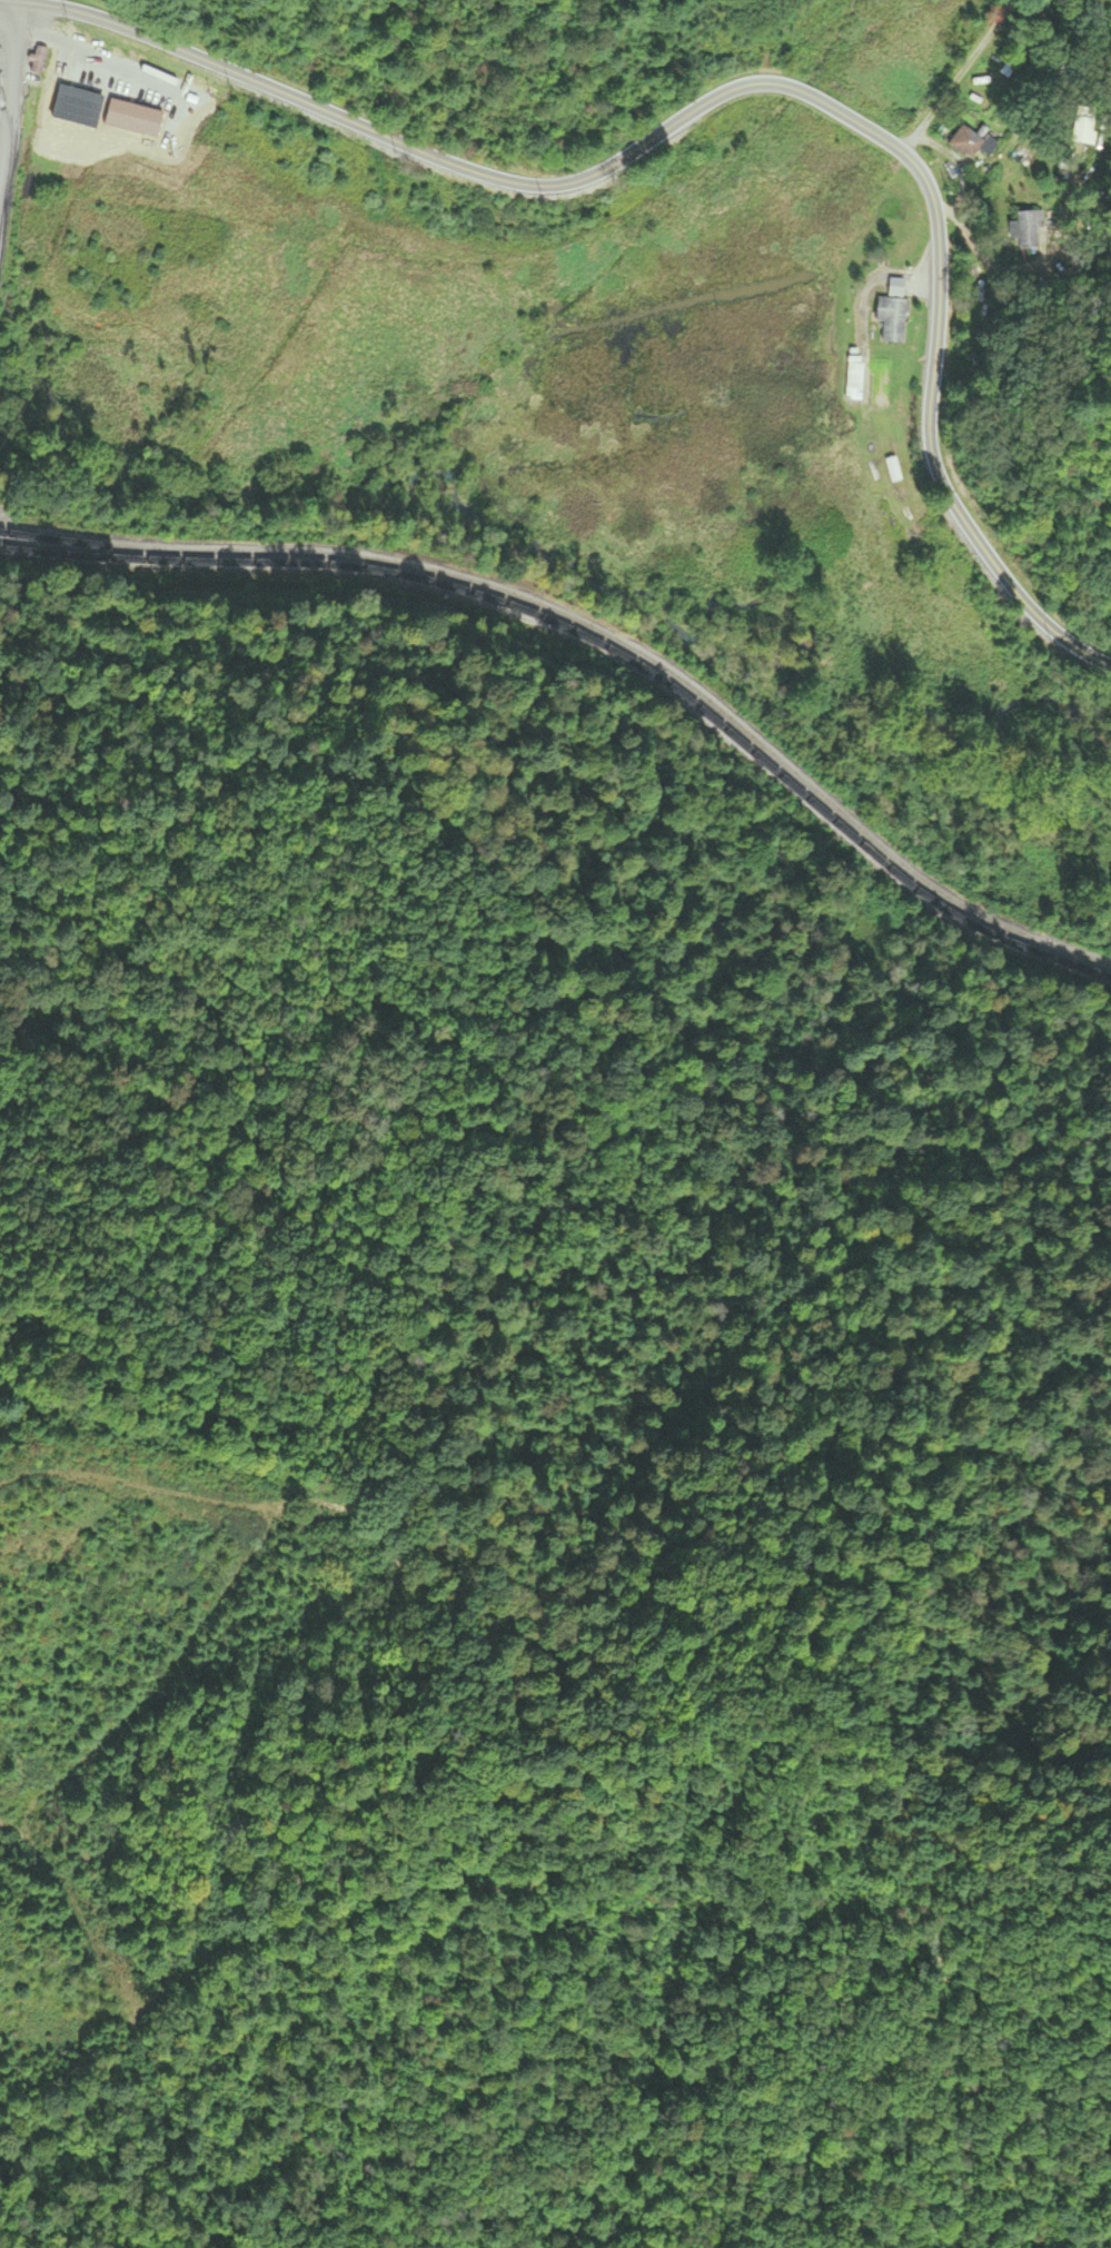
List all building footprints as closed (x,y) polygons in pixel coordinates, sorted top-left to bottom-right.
[(947,144),(971,162),(979,151),(989,158),(1000,143),(982,130),(978,136),(962,124),(947,144)] [(1041,212),(1014,212),(1014,250),(1041,250),(1041,212)] [(901,296),(903,284),(891,283),(890,295),(901,296)] [(883,343),(904,344),(906,300),(877,298),(876,322),(884,322),(883,343)] [(847,401),(862,401),(862,358),(847,358),(847,401)] [(887,459),(892,483),(901,481),(896,457),(887,459)]
